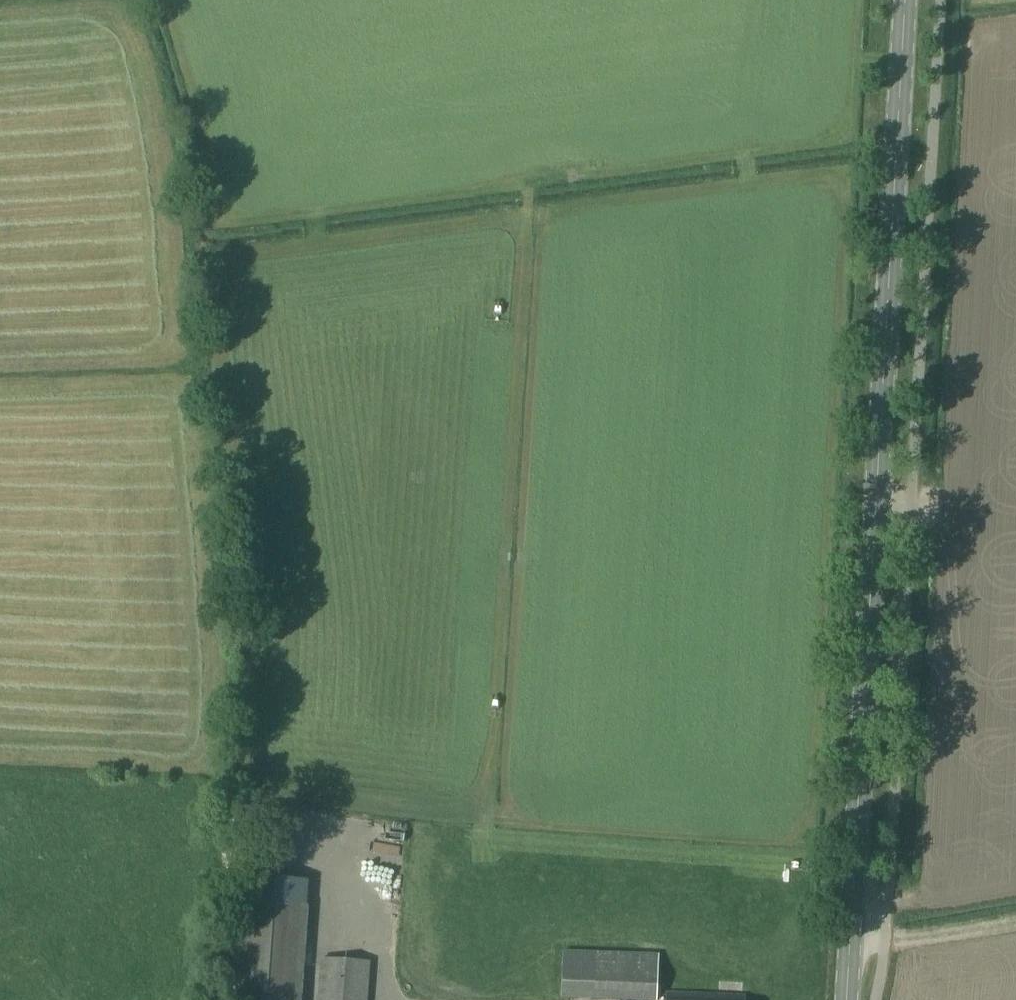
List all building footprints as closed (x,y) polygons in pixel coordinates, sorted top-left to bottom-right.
[(236,999),(302,999),(308,908),(242,903),(236,999)] [(559,999),(651,999),(653,956),(561,952),(559,999)] [(318,999),(366,999),(369,962),(321,958),(318,999)]
